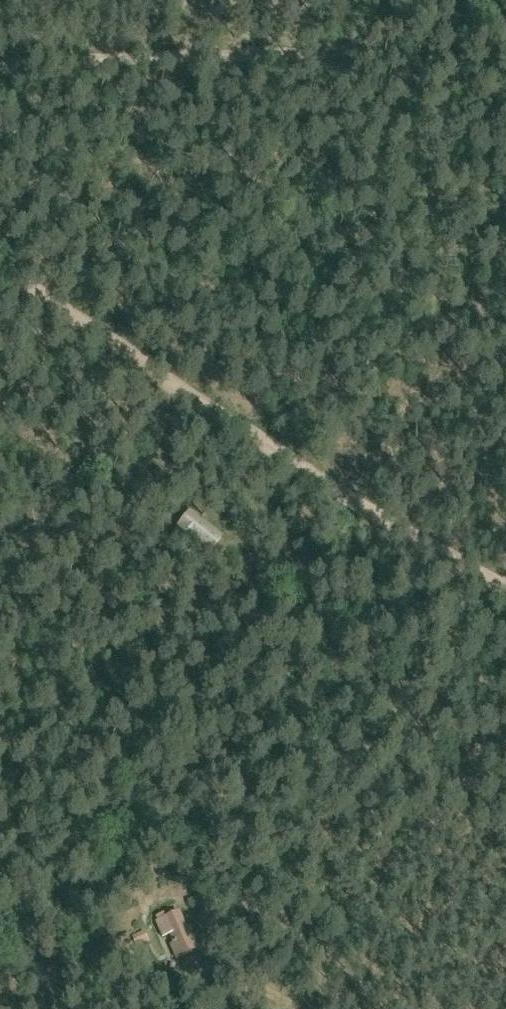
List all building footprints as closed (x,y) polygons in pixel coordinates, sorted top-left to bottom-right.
[(165,546),(178,557),(195,537),(211,551),(222,538),(192,512),(180,525),(182,526),(165,546)] [(193,936),(190,937),(180,912),(166,917),(164,913),(158,916),(159,920),(157,920),(164,937),(170,935),(174,943),(169,945),(175,959),(199,950),(193,936)]
